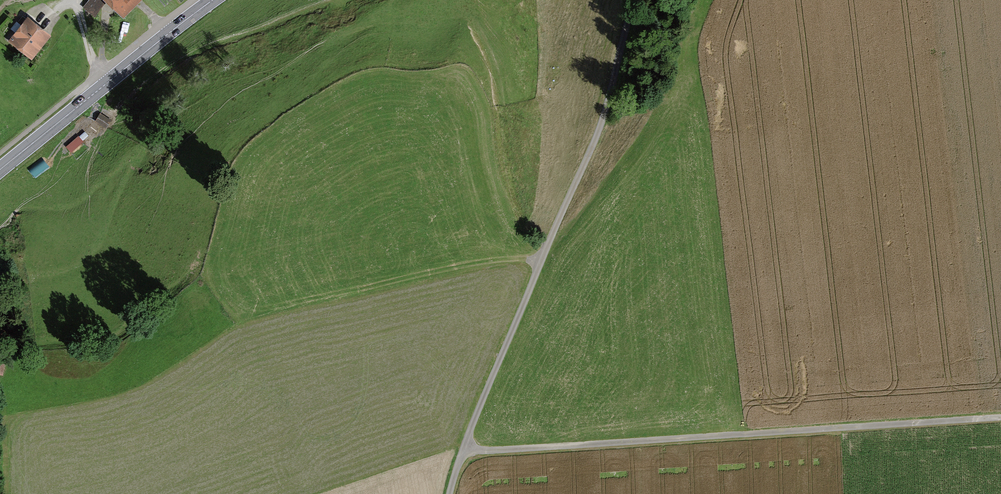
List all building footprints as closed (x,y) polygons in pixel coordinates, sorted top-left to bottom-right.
[(124,18),(142,0),(105,0),(124,18)] [(47,37),(25,20),(7,44),(30,61),(47,37)] [(77,141),(66,150),(71,156),(82,148),(77,141)]
